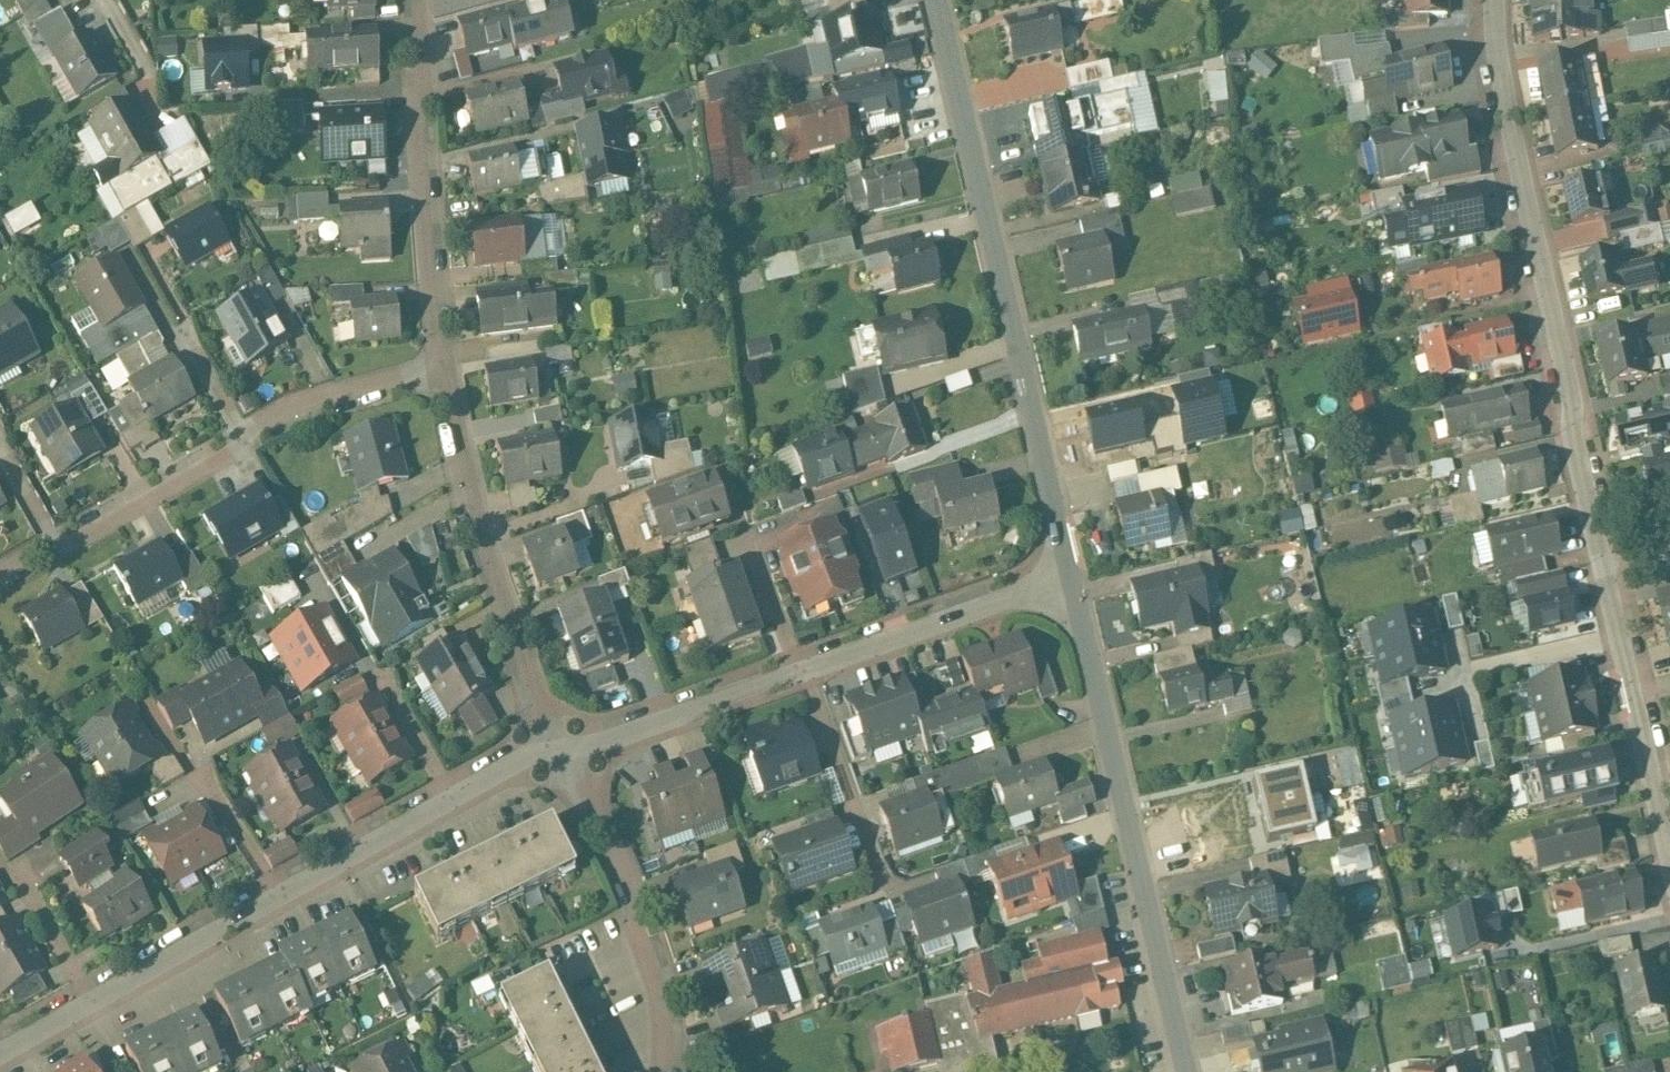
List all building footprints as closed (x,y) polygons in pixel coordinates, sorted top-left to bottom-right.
[(15,4),(23,17),(47,3),(45,0),(21,0),(15,4)] [(328,10),(376,7),(375,0),(327,0),(328,10)] [(806,2),(809,15),(865,2),(865,0),(813,0),(806,2)] [(1074,6),(1076,15),(1081,13),(1083,22),(1111,16),(1107,0),(1101,0),(1074,6)] [(1408,14),(1408,15),(1429,15),(1446,15),(1447,0),(1408,0),(1408,14)] [(1535,2),(1536,42),(1563,41),(1563,38),(1585,38),(1585,36),(1600,36),(1599,16),(1591,17),(1591,0),(1589,0),(1579,2),(1577,2),(1535,2)] [(809,15),(807,16),(810,28),(822,26),(868,15),(865,2),(809,15)] [(505,11),(459,24),(466,52),(468,59),(513,47),(514,53),(571,38),(562,3),(558,3),(507,17),(505,11)] [(1069,7),(1005,23),(1014,63),(1062,52),(1056,28),(1073,24),(1069,7)] [(78,41),(61,11),(34,26),(51,56),(78,41)] [(868,15),(822,26),(827,48),(834,47),(837,61),(837,63),(882,53),(881,52),(873,14),(868,15)] [(1429,15),(1408,15),(1408,14),(1400,14),(1400,30),(1429,27),(1429,15)] [(1665,21),(1627,26),(1629,43),(1667,37),(1665,21)] [(289,25),(262,27),(264,52),(291,50),(289,25)] [(258,27),(233,29),(234,42),(245,41),(246,53),(259,52),(258,27)] [(376,32),(306,36),(307,49),(296,49),(297,75),(356,71),(379,70),(376,32)] [(78,41),(51,56),(76,100),(115,78),(90,34),(78,41)] [(1629,43),(1631,57),(1669,51),(1669,36),(1667,37),(1629,43)] [(158,39),(160,60),(179,58),(177,37),(158,39)] [(1398,60),(1392,62),(1388,47),(1355,51),(1353,38),(1318,42),(1320,68),(1349,64),(1354,88),(1361,86),(1367,107),(1407,98),(1398,60)] [(234,42),(205,44),(207,91),(248,89),(246,53),(245,41),(234,42)] [(907,46),(881,52),(882,53),(885,66),(888,65),(911,60),(907,46)] [(827,48),(768,61),(769,69),(709,82),(714,105),(737,100),(832,79),(828,63),(837,61),(834,47),(827,48)] [(1442,50),(1398,60),(1407,98),(1451,88),(1442,50)] [(473,77),(468,59),(466,52),(454,55),(460,80),(473,77)] [(882,53),(837,63),(837,61),(828,63),(832,79),(885,67),(885,66),(882,53)] [(1269,61),(1258,53),(1247,66),(1258,74),(1269,61)] [(580,59),(575,64),(573,65),(560,69),(561,72),(558,82),(561,93),(565,109),(581,105),(613,96),(609,78),(611,77),(611,75),(613,69),(608,65),(606,57),(589,61),(587,61),(580,59)] [(911,60),(888,65),(891,78),(916,72),(914,59),(911,60)] [(1581,59),(1541,66),(1550,112),(1590,105),(1605,102),(1601,80),(1586,83),(1581,59)] [(1110,61),(1065,71),(1070,91),(1114,81),(1110,61)] [(379,70),(356,71),(357,86),(380,85),(379,70)] [(1228,101),(1226,72),(1209,73),(1210,102),(1228,101)] [(888,79),(848,88),(856,124),(897,114),(888,79)] [(519,84),(466,98),(476,136),(477,135),(528,121),(518,85),(519,85),(519,84)] [(848,88),(834,91),(837,104),(842,127),(845,126),(856,124),(848,88)] [(561,93),(538,99),(546,128),(584,117),(581,105),(565,109),(561,93)] [(683,93),(669,100),(678,117),(692,110),(683,93)] [(1125,93),(1030,115),(1041,162),(1088,151),(1084,139),(1134,128),(1125,93)] [(714,105),(704,107),(716,195),(751,187),(737,100),(714,105)] [(128,102),(90,124),(111,160),(121,178),(155,159),(160,156),(128,102)] [(302,103),(263,105),(264,123),(285,121),(286,134),(304,133),(302,103)] [(837,104),(795,113),(805,152),(848,142),(845,126),(842,127),(837,104)] [(1590,105),(1550,112),(1559,158),(1599,150),(1590,105)] [(381,112),(330,115),(333,155),(363,153),(364,162),(385,161),(381,112)] [(1417,130),(1375,139),(1385,180),(1426,171),(1427,170),(1426,165),(1466,156),(1465,155),(1466,155),(1458,119),(1417,129),(1417,130)] [(619,124),(603,127),(604,134),(583,139),(587,161),(581,162),(583,176),(586,190),(627,182),(622,155),(625,155),(619,124)] [(1658,128),(1621,137),(1619,140),(1622,154),(1662,144),(1658,128)] [(926,133),(901,139),(904,152),(929,146),(926,133)] [(212,165),(198,142),(182,151),(196,175),(212,165)] [(515,150),(469,159),(469,158),(468,158),(475,198),(537,186),(550,183),(550,182),(545,156),(517,162),(515,150)] [(159,164),(157,165),(171,189),(196,175),(182,151),(159,164)] [(1080,153),(1041,162),(1052,211),(1099,200),(1095,185),(1088,186),(1080,153)] [(1466,156),(1426,165),(1427,170),(1426,171),(1429,185),(1480,175),(1475,153),(1466,155),(1465,155),(1466,156)] [(121,178),(108,186),(124,215),(136,209),(171,189),(157,165),(159,164),(155,159),(121,178)] [(111,160),(93,171),(103,189),(108,186),(121,178),(111,160)] [(910,167),(848,181),(856,215),(918,201),(910,167)] [(583,176),(550,182),(550,183),(537,186),(541,208),(589,203),(586,190),(583,176)] [(1602,179),(1565,187),(1574,226),(1611,218),(1602,179)] [(1172,195),(1177,217),(1217,208),(1212,186),(1172,195)] [(1474,188),(1413,202),(1417,223),(1479,209),(1474,188)] [(1131,191),(1105,197),(1108,212),(1111,211),(1134,206),(1131,191)] [(327,195),(296,197),(297,223),(329,221),(327,195)] [(731,197),(717,200),(719,213),(734,210),(731,197)] [(14,234),(41,224),(34,204),(7,215),(14,234)] [(387,205),(339,208),(342,249),(359,248),(359,251),(361,251),(361,261),(390,260),(387,205)] [(1656,206),(1632,212),(1637,232),(1661,226),(1656,206)] [(209,207),(164,232),(184,268),(228,243),(209,207)] [(153,239),(136,209),(124,215),(118,219),(132,242),(135,249),(153,239)] [(1482,228),(1479,209),(1417,223),(1421,241),(1482,228)] [(1108,212),(1079,219),(1084,242),(1104,237),(1106,246),(1118,243),(1111,211),(1108,212)] [(118,219),(98,230),(112,254),(132,242),(118,219)] [(540,220),(471,229),(474,250),(472,253),(473,260),(476,262),(476,267),(520,262),(521,267),(546,264),(546,261),(540,220)] [(1637,232),(1622,235),(1627,253),(1665,244),(1661,226),(1637,232)] [(1482,228),(1421,241),(1426,263),(1487,249),(1482,228)] [(1084,242),(1056,249),(1066,292),(1096,285),(1095,280),(1113,276),(1106,246),(1104,237),(1084,242)] [(850,240),(818,247),(822,262),(853,255),(850,240)] [(909,240),(862,253),(868,275),(890,269),(897,292),(939,281),(929,244),(911,249),(909,240)] [(818,247),(794,253),(797,268),(822,262),(818,247)] [(1620,253),(1582,262),(1592,302),(1629,293),(1624,272),(1620,253)] [(157,333),(114,259),(76,281),(102,327),(81,339),(97,367),(116,357),(138,344),(157,333)] [(1491,260),(1452,268),(1457,289),(1460,304),(1499,295),(1491,260)] [(1426,263),(1396,269),(1400,282),(1419,277),(1419,276),(1429,274),(1426,263)] [(1652,265),(1624,272),(1629,293),(1656,286),(1652,265)] [(287,299),(270,268),(255,277),(273,307),(287,299)] [(1429,274),(1419,276),(1419,277),(1425,301),(1445,296),(1444,292),(1457,289),(1452,269),(1429,274)] [(557,275),(542,277),(544,292),(577,288),(575,272),(557,275)] [(1308,290),(1311,303),(1348,295),(1344,281),(1308,290)] [(1195,282),(1155,292),(1160,313),(1170,311),(1200,304),(1195,282)] [(357,287),(329,289),(331,309),(351,308),(351,304),(358,304),(357,287)] [(527,292),(478,297),(482,334),(531,329),(527,292)] [(258,295),(219,317),(247,366),(286,345),(258,295)] [(1296,307),(1304,345),(1356,333),(1348,295),(1311,303),(1296,307)] [(358,304),(351,304),(351,308),(353,341),(398,338),(395,302),(358,304)] [(1200,304),(1170,311),(1175,330),(1204,323),(1200,304)] [(1654,310),(1657,325),(1669,322),(1669,307),(1654,310)] [(14,363),(16,367),(35,356),(9,310),(0,315),(0,371),(14,363)] [(1144,311),(1074,326),(1082,361),(1117,353),(1118,357),(1152,349),(1144,311)] [(933,314),(874,328),(885,374),(944,361),(933,314)] [(1643,328),(1644,333),(1640,334),(1639,334),(1646,363),(1669,358),(1669,322),(1657,325),(1643,328)] [(1505,323),(1465,332),(1467,340),(1471,358),(1473,367),(1513,358),(1505,323)] [(1450,324),(1419,331),(1422,346),(1425,345),(1425,344),(1453,338),(1450,324)] [(1639,332),(1601,341),(1611,386),(1649,378),(1646,363),(1639,334),(1640,334),(1639,332)] [(1453,338),(1425,344),(1425,345),(1433,382),(1465,375),(1462,360),(1471,358),(1467,340),(1458,343),(1457,337),(1453,338)] [(138,344),(116,357),(132,385),(154,372),(138,344)] [(569,350),(546,353),(548,366),(571,362),(569,350)] [(132,385),(128,387),(135,399),(148,422),(149,423),(195,397),(174,361),(154,372),(132,385)] [(531,363),(486,371),(486,370),(485,371),(491,409),(492,409),(492,408),(538,401),(538,400),(550,398),(546,374),(533,376),(531,363)] [(878,368),(843,376),(852,414),(886,402),(878,368)] [(1208,372),(1178,379),(1181,393),(1211,385),(1208,372)] [(949,392),(971,386),(967,373),(945,378),(949,392)] [(633,376),(615,380),(618,395),(636,392),(633,376)] [(1660,379),(1665,398),(1669,397),(1669,377),(1660,379)] [(1223,437),(1211,385),(1181,393),(1173,395),(1179,417),(1185,445),(1223,437)] [(75,403),(36,427),(64,474),(96,455),(85,437),(93,433),(90,428),(108,417),(91,387),(72,399),(75,403)] [(1520,389),(1442,407),(1449,441),(1460,439),(1490,432),(1528,423),(1520,389)] [(135,399),(119,408),(133,431),(148,422),(135,399)] [(1096,455),(1143,444),(1139,426),(1134,405),(1087,416),(1096,455)] [(560,408),(534,413),(536,426),(562,421),(560,408)] [(912,408),(875,421),(878,427),(889,457),(891,462),(927,449),(912,408)] [(1642,416),(1643,418),(1619,423),(1625,448),(1643,444),(1648,465),(1646,466),(1653,499),(1669,495),(1669,466),(1665,467),(1664,462),(1663,463),(1658,442),(1664,440),(1663,435),(1669,433),(1669,410),(1642,416)] [(671,439),(670,416),(656,417),(658,440),(671,439)] [(1179,417),(1139,426),(1143,444),(1152,442),(1155,455),(1172,451),(1173,458),(1187,455),(1185,445),(1179,417)] [(651,418),(612,426),(620,468),(649,462),(659,460),(658,453),(651,418)] [(393,424),(342,438),(357,494),(360,494),(377,489),(376,485),(395,480),(396,484),(409,480),(393,424)] [(840,440),(839,440),(849,471),(850,471),(889,457),(878,427),(840,440)] [(1490,432),(1460,439),(1464,457),(1494,451),(1490,432)] [(837,433),(793,449),(807,490),(851,474),(850,471),(849,471),(839,440),(840,440),(837,433)] [(554,437),(499,447),(499,446),(498,446),(506,487),(507,487),(507,486),(529,483),(562,477),(554,437)] [(688,447),(658,453),(659,460),(649,462),(654,485),(693,471),(688,447)] [(1405,448),(1374,452),(1376,471),(1407,467),(1405,448)] [(1500,465),(1471,471),(1477,495),(1479,508),(1508,501),(1507,498),(1543,489),(1535,453),(1499,461),(1500,465)] [(1134,463),(1107,469),(1111,486),(1114,485),(1138,480),(1137,479),(1138,479),(1134,463)] [(963,492),(957,468),(909,480),(915,503),(936,498),(945,534),(998,522),(990,485),(963,492)] [(1138,479),(1137,479),(1138,480),(1114,485),(1118,505),(1160,495),(1160,497),(1173,494),(1181,492),(1176,470),(1138,479)] [(1298,495),(1315,490),(1311,476),(1294,481),(1298,495)] [(712,479),(646,503),(661,544),(727,520),(712,479)] [(529,483),(507,486),(507,487),(506,487),(508,495),(530,491),(529,483)] [(260,486),(205,517),(217,540),(223,537),(233,554),(280,528),(283,534),(287,532),(286,530),(270,503),(260,486)] [(377,489),(360,494),(363,503),(369,529),(393,515),(388,496),(380,499),(377,489)] [(803,492),(778,500),(783,513),(807,504),(803,492)] [(1173,494),(1160,497),(1164,515),(1177,512),(1173,494)] [(1118,505),(1117,505),(1127,549),(1154,542),(1154,538),(1169,534),(1164,515),(1160,497),(1160,495),(1118,505)] [(1477,495),(1451,500),(1457,528),(1483,522),(1479,508),(1477,495)] [(296,523),(281,497),(270,503),(286,530),(296,523)] [(330,515),(301,532),(316,559),(343,543),(369,529),(363,503),(353,507),(332,519),(330,515)] [(887,507),(863,517),(875,549),(900,539),(887,507)] [(1279,512),(1282,533),(1316,528),(1313,507),(1279,512)] [(582,512),(555,521),(560,534),(561,534),(566,550),(592,540),(582,512)] [(1550,518),(1510,527),(1519,565),(1544,559),(1558,556),(1550,518)] [(1510,527),(1488,532),(1497,570),(1512,566),(1519,565),(1510,527)] [(413,531),(417,566),(440,563),(436,528),(413,531)] [(832,528),(781,548),(786,561),(782,562),(796,598),(800,596),(804,607),(813,612),(851,597),(855,589),(850,578),(855,576),(841,540),(837,542),(832,528)] [(560,534),(522,548),(537,588),(575,574),(566,550),(561,534),(560,534)] [(1169,534),(1154,538),(1154,542),(1156,552),(1172,548),(1169,534)] [(711,539),(682,550),(688,567),(717,557),(711,539)] [(900,539),(875,549),(888,580),(913,570),(900,539)] [(173,564),(159,542),(114,569),(139,610),(182,584),(184,583),(173,564)] [(343,543),(316,559),(331,585),(338,581),(342,579),(344,582),(359,573),(343,543)] [(342,579),(371,631),(376,628),(387,647),(433,620),(395,552),(375,563),(377,566),(369,571),(368,568),(359,573),(344,582),(342,579)] [(1210,553),(1176,561),(1179,576),(1197,572),(1198,580),(1216,576),(1210,553)] [(209,584),(191,554),(173,564),(184,583),(182,584),(189,596),(209,584)] [(717,557),(688,567),(694,584),(723,573),(717,557)] [(1519,565),(1512,566),(1516,582),(1516,583),(1548,575),(1544,559),(1519,565)] [(694,584),(687,586),(699,620),(748,602),(737,569),(723,573),(694,584)] [(625,571),(600,579),(606,595),(606,594),(607,596),(630,587),(625,571)] [(1179,576),(1136,586),(1145,626),(1175,619),(1178,634),(1175,635),(1179,652),(1192,649),(1214,644),(1210,627),(1209,627),(1205,609),(1201,610),(1197,594),(1201,593),(1198,580),(1197,572),(1179,576)] [(1548,575),(1516,583),(1522,605),(1524,604),(1565,594),(1560,573),(1548,575)] [(260,591),(273,615),(301,599),(288,575),(260,591)] [(61,592),(23,615),(46,653),(83,632),(78,623),(98,611),(82,586),(64,597),(61,592)] [(1658,596),(1668,640),(1669,639),(1669,593),(1658,596)] [(606,595),(560,611),(571,644),(617,628),(607,596),(606,594),(606,595)] [(1565,594),(1524,604),(1531,635),(1574,625),(1567,594),(1565,594)] [(1442,601),(1449,632),(1462,629),(1455,598),(1442,601)] [(748,602),(699,620),(711,653),(760,635),(748,602)] [(273,641),(287,667),(340,637),(325,612),(273,641)] [(1370,631),(1376,660),(1438,645),(1431,617),(1370,631)] [(617,628),(571,644),(582,676),(586,675),(612,666),(629,660),(617,628)] [(443,630),(420,644),(426,655),(449,642),(443,630)] [(426,655),(417,660),(433,689),(476,665),(459,636),(449,642),(426,655)] [(354,664),(340,637),(287,667),(302,693),(354,664)] [(1020,638),(962,658),(974,690),(979,706),(981,705),(980,701),(1005,692),(1006,696),(1036,686),(1037,685),(1031,669),(1020,638)] [(1444,672),(1438,645),(1376,660),(1383,686),(1383,687),(1406,681),(1444,672)] [(1179,652),(1153,658),(1159,681),(1161,681),(1161,679),(1197,671),(1192,649),(1179,652)] [(1575,660),(1543,668),(1546,681),(1578,673),(1575,660)] [(131,663),(113,674),(127,698),(146,687),(131,663)] [(1047,663),(1031,669),(1037,685),(1036,686),(1042,702),(1058,696),(1047,663)] [(476,665),(433,689),(450,718),(459,713),(483,700),(492,694),(476,665)] [(612,666),(586,675),(593,693),(619,685),(612,666)] [(238,667),(209,683),(234,728),(256,716),(264,711),(256,698),(238,667)] [(1197,671),(1161,679),(1161,681),(1170,715),(1205,707),(1205,706),(1223,702),(1233,699),(1228,677),(1200,684),(1197,671)] [(1243,673),(1228,677),(1233,699),(1249,696),(1243,673)] [(1546,681),(1530,684),(1537,715),(1592,702),(1589,686),(1584,687),(1581,673),(1546,681)] [(915,675),(902,679),(913,711),(926,707),(915,675)] [(360,677),(334,692),(343,707),(369,692),(360,677)] [(902,679),(878,688),(898,742),(921,734),(913,712),(913,711),(902,679)] [(1411,699),(1406,681),(1383,687),(1383,686),(1376,687),(1381,706),(1411,699)] [(181,699),(180,700),(191,719),(205,744),(234,728),(209,683),(181,699)] [(878,688),(849,698),(857,721),(869,752),(870,752),(898,742),(878,688)] [(272,689),(256,698),(264,711),(256,716),(265,731),(277,724),(289,717),(272,689)] [(913,711),(913,712),(921,734),(927,753),(988,732),(979,706),(974,690),(926,707),(913,711)] [(178,693),(157,704),(173,730),(191,719),(180,700),(181,699),(178,693)] [(1233,699),(1223,702),(1227,717),(1252,711),(1249,696),(1233,699)] [(377,699),(336,723),(352,752),(392,730),(384,715),(386,714),(377,699)] [(483,700),(459,713),(466,724),(489,711),(483,700)] [(1592,702),(1537,715),(1544,745),(1545,745),(1560,741),(1592,734),(1595,733),(1592,719),(1596,718),(1592,702)] [(132,704),(83,735),(99,761),(140,735),(134,725),(136,723),(139,716),(132,704)] [(1391,722),(1398,751),(1459,736),(1452,708),(1391,722)] [(489,711),(466,724),(473,738),(497,725),(489,711)] [(289,717),(277,724),(285,738),(287,742),(297,731),(289,717)] [(801,721),(744,741),(751,761),(757,759),(769,794),(820,776),(801,721)] [(857,721),(841,727),(854,763),(872,757),(870,752),(869,752),(857,721)] [(265,731),(261,733),(269,747),(285,738),(277,724),(265,731)] [(392,730),(352,752),(369,782),(410,758),(402,743),(400,744),(392,730)] [(1592,734),(1560,741),(1563,753),(1563,754),(1596,747),(1592,734)] [(151,746),(148,748),(140,735),(99,761),(116,787),(150,766),(163,758),(165,757),(159,748),(151,746)] [(1466,763),(1459,736),(1398,751),(1404,777),(1404,778),(1466,763)] [(1560,741),(1545,745),(1548,757),(1563,753),(1560,741)] [(1005,749),(975,760),(981,775),(992,771),(995,781),(1013,774),(1005,749)] [(289,750),(249,773),(265,802),(304,780),(296,766),(298,765),(289,750)] [(701,756),(687,761),(693,778),(676,784),(692,831),(723,820),(701,756)] [(174,759),(165,762),(163,758),(150,766),(163,788),(184,776),(174,759)] [(975,760),(942,772),(950,794),(949,795),(950,797),(995,782),(994,781),(995,781),(992,771),(981,775),(975,760)] [(18,782),(20,786),(0,800),(13,820),(13,821),(26,840),(33,835),(78,805),(50,761),(18,782)] [(1580,764),(1525,777),(1528,789),(1524,794),(1528,809),(1528,811),(1586,798),(1589,810),(1616,804),(1612,784),(1606,785),(1601,762),(1580,766),(1580,764)] [(995,781),(994,781),(995,782),(1008,819),(1059,801),(1045,763),(1013,774),(995,781)] [(670,767),(655,773),(661,790),(642,796),(658,843),(692,831),(676,784),(670,767)] [(1301,770),(1254,781),(1268,842),(1315,831),(1301,770)] [(833,807),(843,805),(836,771),(826,773),(833,807)] [(914,797),(879,810),(894,852),(911,845),(910,842),(939,832),(928,802),(949,795),(950,794),(942,772),(909,783),(914,797)] [(1525,777),(1518,778),(1518,779),(1512,781),(1509,785),(1512,795),(1509,799),(1512,809),(1516,811),(1528,809),(1524,794),(1528,789),(1525,777)] [(304,780),(265,802),(282,832),(322,809),(313,793),(312,794),(304,780)] [(1231,787),(1184,798),(1198,859),(1245,848),(1231,787)] [(377,791),(346,809),(355,824),(385,806),(377,791)] [(138,802),(111,817),(118,828),(145,813),(138,802)] [(1082,805),(1059,814),(1063,826),(1087,818),(1082,805)] [(224,857),(196,807),(188,811),(185,820),(186,822),(175,828),(198,871),(224,857)] [(145,813),(118,828),(125,840),(151,825),(145,813)] [(0,829),(0,851),(6,861),(37,841),(33,835),(26,840),(13,821),(0,829)] [(803,821),(755,838),(762,855),(775,850),(774,846),(808,834),(803,821)] [(550,823),(413,893),(437,941),(574,872),(550,823)] [(1591,824),(1533,838),(1540,870),(1595,858),(1598,857),(1596,846),(1591,824)] [(198,871),(175,828),(162,835),(161,833),(151,831),(142,836),(170,887),(198,871)] [(808,834),(774,846),(775,850),(789,889),(793,887),(790,878),(807,872),(812,885),(849,872),(834,830),(817,836),(816,832),(808,834)] [(95,837),(66,856),(75,869),(68,873),(79,889),(85,885),(107,870),(98,856),(105,852),(95,837)] [(290,840),(264,855),(273,870),(299,855),(290,840)] [(1624,840),(1596,846),(1598,857),(1595,858),(1598,871),(1629,864),(1624,840)] [(710,874),(679,884),(685,901),(680,903),(688,927),(742,908),(730,874),(743,870),(734,845),(704,856),(710,874)] [(1378,845),(1334,855),(1341,886),(1385,876),(1378,845)] [(995,850),(964,862),(970,879),(989,872),(988,868),(1000,864),(995,850)] [(1000,864),(988,868),(989,872),(1003,911),(1031,901),(1034,909),(1072,896),(1077,894),(1074,885),(1065,859),(1044,866),(1039,850),(1000,864)] [(1285,852),(1249,860),(1254,879),(1267,876),(1269,885),(1291,880),(1285,852)] [(964,862),(934,872),(939,887),(902,901),(905,906),(913,930),(919,946),(973,927),(958,887),(971,882),(970,879),(964,862)] [(126,873),(115,881),(107,870),(85,885),(94,899),(82,907),(104,939),(120,928),(123,931),(152,912),(126,873)] [(1633,874),(1577,888),(1576,888),(1551,894),(1556,914),(1581,909),(1586,927),(1642,913),(1633,874)] [(1254,879),(1206,891),(1217,938),(1271,925),(1265,903),(1273,901),(1269,885),(1267,876),(1254,879)] [(1095,878),(1074,885),(1077,894),(1072,896),(1080,919),(1103,911),(1095,878)] [(1467,902),(1470,915),(1489,911),(1492,924),(1494,923),(1495,924),(1508,920),(1502,894),(1467,902)] [(905,906),(892,911),(896,920),(901,935),(913,930),(905,906)] [(0,908),(0,928),(8,923),(0,908)] [(869,909),(818,927),(834,974),(838,973),(835,966),(882,949),(885,957),(906,950),(901,935),(896,920),(875,928),(869,909)] [(1080,919),(1074,921),(1080,941),(1109,931),(1103,911),(1080,919)] [(1470,915),(1446,921),(1455,959),(1498,950),(1495,937),(1498,936),(1495,924),(1494,923),(1492,924),(1489,911),(1470,915)] [(29,946),(14,920),(0,928),(0,963),(29,946)] [(282,962),(214,996),(223,1014),(239,1047),(242,1045),(239,1040),(259,1030),(267,1033),(283,1025),(285,1017),(305,1008),(307,1013),(310,1012),(303,998),(322,989),(331,992),(347,984),(350,975),(368,967),(371,972),(374,971),(349,921),(279,955),(282,962)] [(967,1003),(966,1000),(926,1009),(929,1021),(939,1068),(940,1071),(985,1071),(995,1070),(988,1038),(1076,1017),(1077,1021),(1097,1016),(1096,1013),(1119,1007),(1114,984),(1120,983),(1117,966),(1107,968),(1100,936),(1080,941),(1038,951),(1042,966),(1022,970),(1026,989),(999,995),(991,960),(968,965),(976,1001),(967,1003)] [(1629,938),(1598,943),(1602,960),(1633,954),(1629,938)] [(1232,939),(1197,947),(1200,962),(1236,954),(1232,939)] [(0,963),(0,995),(1,997),(10,992),(38,976),(43,973),(29,946),(0,963)] [(764,946),(727,959),(731,971),(722,974),(723,977),(730,994),(776,978),(764,946)] [(1271,960),(1223,971),(1229,997),(1239,994),(1244,1012),(1282,1003),(1278,989),(1335,975),(1330,952),(1308,957),(1308,958),(1273,966),(1271,960)] [(1406,956),(1378,962),(1384,991),(1412,984),(1406,956)] [(727,959),(702,967),(708,982),(723,977),(722,974),(731,971),(727,959)] [(1652,960),(1617,968),(1629,1018),(1664,1011),(1652,960)] [(435,970),(409,986),(417,999),(443,983),(435,970)] [(513,970),(475,981),(479,997),(518,986),(513,970)] [(546,973),(496,1000),(535,1071),(598,1071),(546,973)] [(38,976),(10,992),(19,1007),(46,992),(38,976)] [(776,978),(730,994),(736,1011),(719,1017),(724,1028),(725,1032),(750,1023),(787,1009),(776,978)] [(214,996),(212,992),(202,997),(213,1019),(223,1014),(214,996)] [(125,1049),(136,1071),(197,1071),(216,1062),(218,1067),(220,1066),(196,1015),(125,1049)] [(1471,1019),(1445,1025),(1452,1056),(1477,1050),(1471,1019)] [(901,1028),(901,1030),(880,1035),(881,1042),(878,1043),(882,1059),(889,1057),(892,1071),(919,1071),(939,1068),(929,1021),(901,1028)] [(724,1028),(712,1033),(717,1047),(754,1034),(750,1023),(725,1032),(724,1028)] [(1278,1033),(1280,1040),(1252,1046),(1259,1071),(1319,1071),(1316,1058),(1331,1054),(1323,1023),(1278,1033)] [(1548,1023),(1532,1026),(1537,1048),(1540,1047),(1544,1065),(1557,1062),(1548,1023)] [(1592,1029),(1596,1043),(1621,1036),(1618,1023),(1592,1029)] [(1249,1025),(1221,1032),(1224,1047),(1252,1040),(1249,1025)] [(350,1070),(351,1071),(405,1071),(401,1064),(404,1063),(406,1054),(401,1044),(350,1070)] [(1502,1049),(1503,1056),(1492,1058),(1495,1071),(1546,1071),(1544,1065),(1540,1047),(1537,1048),(1524,1051),(1522,1044),(1502,1049)] [(70,1071),(88,1071),(82,1063),(70,1071)] [(1626,1068),(1627,1071),(1654,1071),(1652,1063),(1626,1068)] [(462,1064),(445,1071),(466,1071),(462,1064)]
